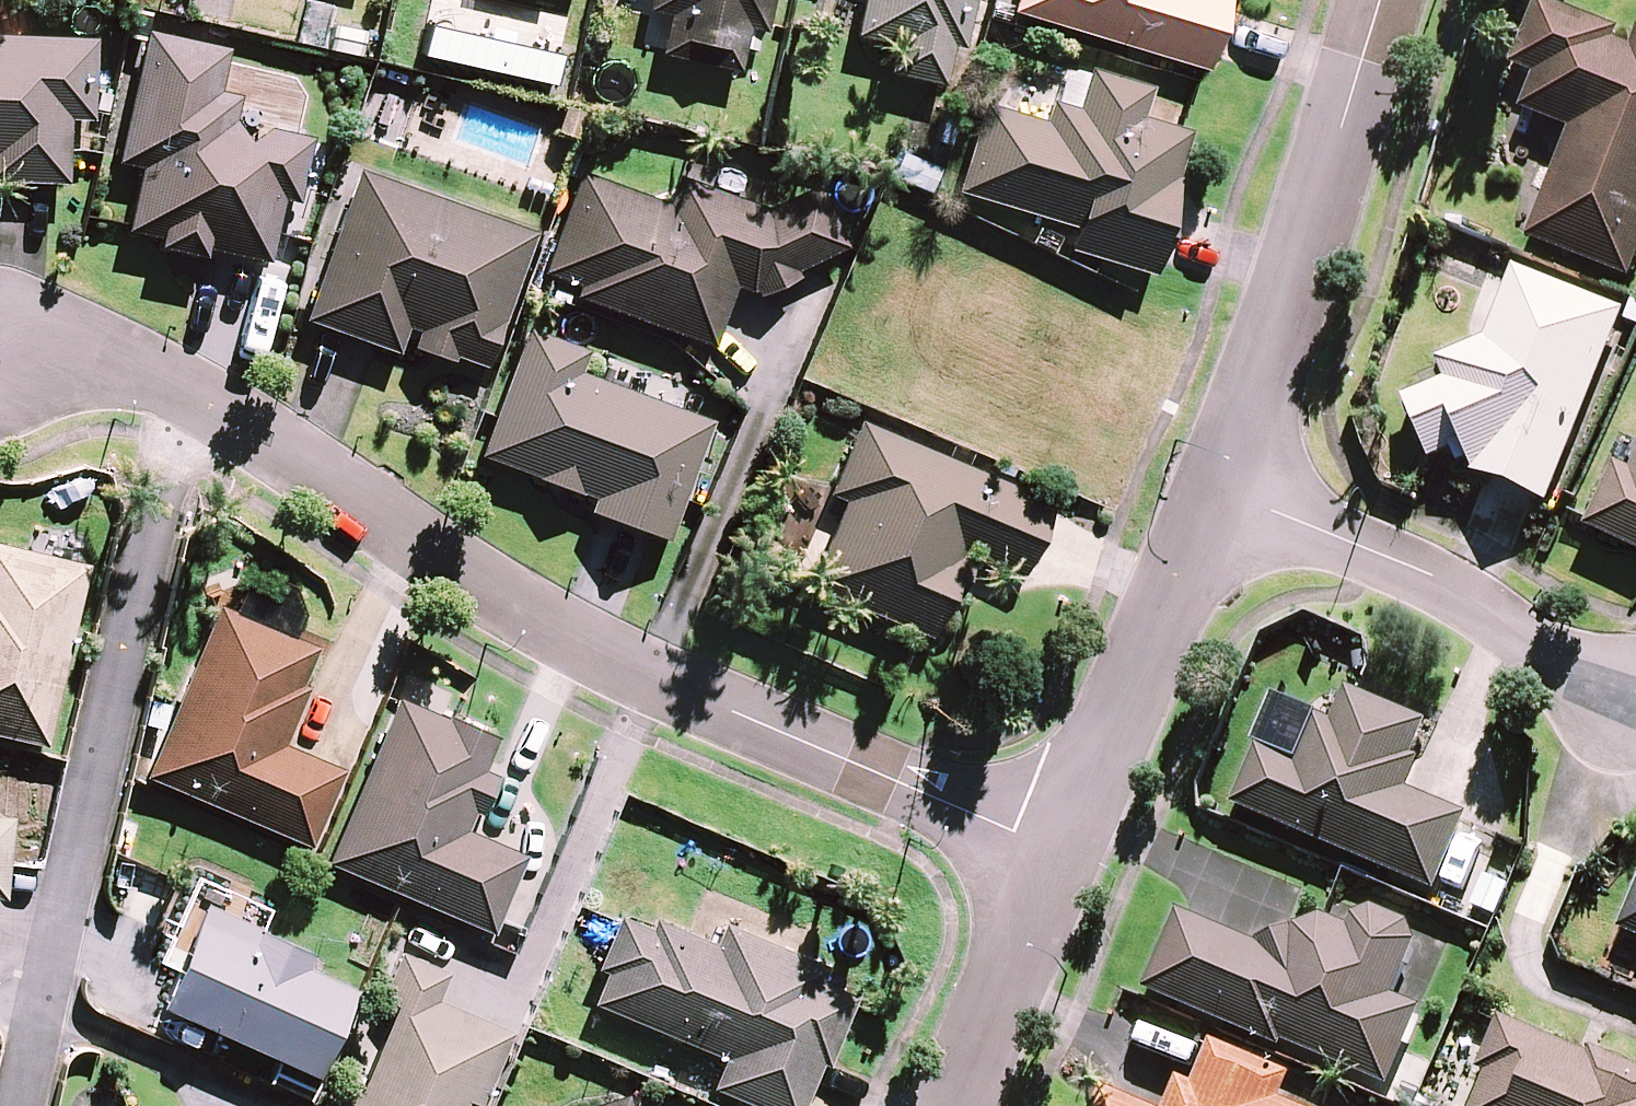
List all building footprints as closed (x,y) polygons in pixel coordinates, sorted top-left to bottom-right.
[(644,5),(666,10),(657,50),(736,68),(745,25),(764,29),(770,0),(646,0),(644,5)] [(853,34),(898,44),(894,62),(900,73),(941,82),(950,40),(960,42),(970,0),(861,0),(853,34)] [(1009,10),(1199,68),(1203,69),(1224,0),(1012,0),(1009,10)] [(1540,2),(1517,60),(1539,68),(1522,112),(1571,131),(1529,239),(1632,279),(1635,268),(1635,38),(1632,48),(1615,41),(1618,32),(1540,2)] [(126,229),(157,235),(155,243),(202,253),(203,245),(268,258),(281,197),(295,200),(308,133),(267,125),(245,136),(232,117),(237,93),(217,89),(226,45),(145,29),(118,158),(139,163),(126,229)] [(66,181),(69,116),(90,117),(94,38),(0,34),(0,178),(66,181)] [(1169,192),(1188,129),(1139,114),(1148,84),(1087,66),(1075,106),(1048,98),(1043,117),(981,99),(954,188),(1072,223),(1065,247),(1151,272),(1175,193),(1169,192)] [(429,333),(423,349),(450,359),(452,353),(482,364),(531,233),(359,168),(303,317),(398,353),(409,325),(429,333)] [(579,169),(539,271),(575,285),(572,293),(711,344),(732,283),(753,289),(754,292),(797,275),(793,267),(845,245),(816,182),(762,205),(676,173),(664,203),(579,169)] [(1470,463),(1475,474),(1548,503),(1625,311),(1515,267),(1486,339),(1438,360),(1447,380),(1404,399),(1431,460),(1453,451),(1460,468),(1470,463)] [(664,537),(709,420),(575,369),(584,347),(522,324),(491,404),(496,406),(478,452),(591,495),(586,507),(664,537)] [(1047,501),(860,419),(828,490),(843,497),(806,580),(921,631),(927,633),(963,551),(1015,574),(1047,501)] [(1631,469),(1618,463),(1588,527),(1635,550),(1635,458),(1631,469)] [(0,541),(0,732),(45,742),(86,560),(0,541)] [(316,643),(218,601),(144,773),(308,844),(341,767),(283,742),(308,685),(299,681),(316,643)] [(1468,817),(1408,791),(1422,758),(1414,755),(1428,721),(1348,687),(1333,721),(1315,713),(1295,761),(1258,745),(1233,805),(1436,891),(1468,817)] [(477,810),(494,772),(481,767),(494,737),(394,695),(323,859),(490,931),(524,852),(465,827),(473,808),(477,810)] [(0,814),(0,895),(2,895),(9,814),(0,814)] [(1618,928),(1635,935),(1635,884),(1618,928)] [(310,948),(206,901),(160,1002),(311,1070),(351,982),(304,961),(310,948)] [(1350,926),(1322,915),(1257,942),(1179,909),(1145,989),(1281,1047),(1283,1041),(1388,1085),(1422,1006),(1394,995),(1416,943),(1408,920),(1373,906),(1354,917),(1350,926)] [(854,993),(819,978),(825,964),(721,921),(713,941),(649,915),(645,924),(616,911),(593,966),(602,969),(589,1001),(721,1055),(709,1084),(761,1105),(799,1105),(817,1062),(824,1065),(850,1003),(854,993)] [(433,999),(446,971),(397,950),(329,1105),(457,1105),(462,1094),(478,1101),(509,1031),(433,999)] [(1501,1016),(1478,1069),(1487,1073),(1473,1105),(1635,1105),(1635,1066),(1591,1047),(1589,1053),(1501,1016)] [(1213,1040),(1194,1084),(1178,1077),(1166,1105),(1296,1105),(1281,1100),(1292,1075),(1213,1040)] [(1104,1088),(1096,1105),(1144,1105),(1104,1088)] [(625,1090),(571,1105),(630,1105),(625,1090)]
